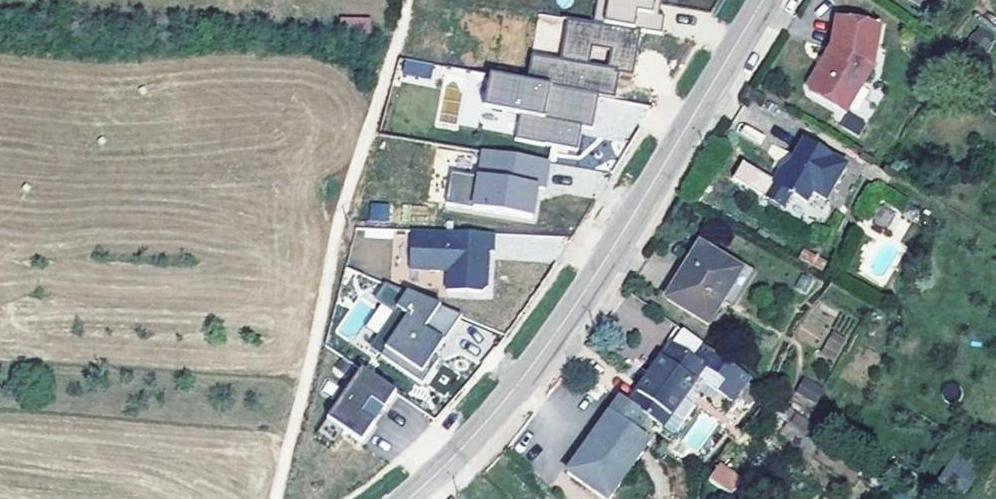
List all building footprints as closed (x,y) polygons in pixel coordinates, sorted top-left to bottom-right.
[(537,14),(529,75),(488,70),(484,104),(519,108),(515,138),(578,147),(581,123),(593,124),(597,93),(614,95),(617,70),(633,72),(639,28),(658,30),(662,0),(607,0),(604,22),(537,14)] [(846,115),(876,63),(883,27),(836,19),(831,47),(826,55),(829,57),(821,71),(818,70),(808,87),(809,94),(846,115)] [(985,52),(995,39),(979,26),(969,39),(985,52)] [(821,71),(829,57),(826,55),(818,70),(821,71)] [(428,80),(432,65),(405,57),(401,72),(428,80)] [(826,202),(847,166),(804,141),(789,166),(781,171),(765,199),(783,210),(791,195),(804,203),(800,210),(802,211),(799,215),(801,220),(806,223),(811,222),(813,218),(824,224),(831,212),(830,204),(826,202)] [(446,203),(536,210),(538,183),(547,183),(550,154),(478,148),(476,172),(449,170),(446,203)] [(912,221),(920,208),(910,202),(902,215),(912,221)] [(409,229),(409,269),(443,269),(443,288),(491,287),(490,228),(409,229)] [(722,302),(741,271),(714,254),(700,246),(667,302),(708,326),(722,302)] [(731,307),(753,271),(717,249),(714,254),(741,271),(722,302),(731,307)] [(799,260),(821,268),(826,258),(803,249),(799,260)] [(383,356),(424,385),(441,360),(436,357),(462,320),(384,286),(381,295),(402,304),(379,338),(390,345),(383,356)] [(693,406),(699,397),(689,390),(694,382),(700,386),(702,382),(733,403),(750,378),(678,327),(668,341),(673,345),(653,372),(645,383),(629,404),(625,401),(621,398),(610,413),(637,432),(647,418),(654,423),(649,429),(670,443),(695,407),(693,406)] [(838,359),(846,336),(830,330),(822,354),(838,359)] [(653,372),(673,345),(668,341),(648,368),(653,372)] [(395,395),(360,371),(326,421),(360,445),(373,426),(360,417),(370,402),(383,411),(395,395)] [(629,404),(645,383),(640,380),(625,401),(629,404)] [(816,403),(822,392),(804,382),(798,393),(816,403)] [(702,411),(680,442),(696,454),(718,422),(702,411)] [(780,435),(797,444),(810,421),(792,412),(780,435)] [(650,441),(637,432),(610,413),(592,438),(595,440),(588,451),(585,449),(567,474),(603,498),(610,498),(650,441)] [(588,451),(595,440),(592,438),(590,437),(583,447),(585,449),(588,451)] [(937,478),(962,495),(981,468),(956,451),(937,478)] [(740,482),(719,466),(709,480),(731,496),(740,482)]
